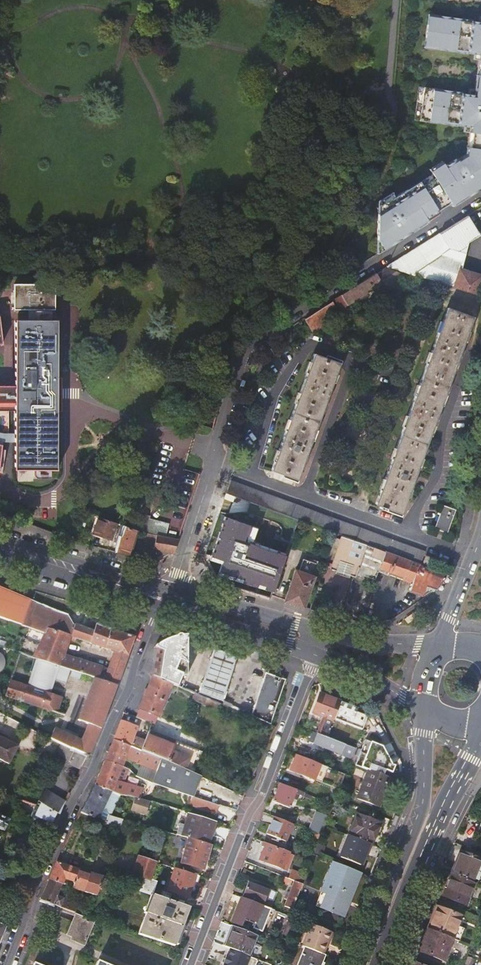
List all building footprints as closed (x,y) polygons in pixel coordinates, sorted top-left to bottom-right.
[(476,22),(470,22),(470,21),(460,19),(430,15),(429,25),(425,24),(423,37),(427,38),(426,48),(455,53),(465,54),(465,53),(472,54),(480,55),(480,23),(476,22)] [(445,204),(480,181),(480,61),(480,60),(480,61),(478,76),(476,90),(477,90),(476,96),(466,95),(459,94),(459,93),(449,91),(432,89),(421,87),(417,121),(427,122),(445,125),(455,126),(455,125),(462,126),(472,128),(471,133),(470,133),(467,133),(465,147),(464,158),(455,163),(453,159),(435,170),(435,169),(427,174),(429,178),(416,187),(405,194),(402,190),(390,198),(391,198),(386,200),(385,199),(377,204),(380,209),(373,214),(372,241),(376,247),(432,212),(445,204)] [(421,87),(416,87),(411,120),(417,121),(421,87)] [(424,170),(427,174),(435,169),(435,170),(440,167),(437,162),(424,170)] [(445,204),(447,207),(480,186),(480,181),(445,204)] [(375,201),(373,214),(380,209),(377,204),(385,199),(386,200),(391,198),(390,198),(387,193),(375,201)] [(376,247),(372,241),(371,254),(372,255),(378,251),(435,215),(432,212),(376,247)] [(469,214),(386,266),(478,295),(480,276),(460,268),(463,260),(464,261),(469,239),(480,233),(469,214)] [(387,269),(375,277),(380,285),(384,291),(392,286),(399,292),(401,287),(416,292),(420,279),(387,269)] [(326,303),(303,318),(312,332),(322,326),(320,323),(380,285),(373,274),(326,303)] [(30,310),(34,310),(56,310),(56,284),(15,284),(15,309),(30,310)] [(470,318),(445,309),(415,393),(374,505),(378,507),(377,509),(382,511),(383,508),(398,514),(410,482),(412,483),(413,480),(414,477),(412,476),(433,419),(435,420),(436,416),(437,413),(435,413),(456,355),(458,356),(460,353),(461,350),(458,349),(470,318)] [(55,321),(34,321),(30,321),(16,321),(16,385),(12,385),(11,401),(17,401),(14,469),(53,469),(54,412),(56,412),(56,378),(54,378),(55,321)] [(312,356),(270,472),(295,481),(305,455),(306,455),(307,453),(308,450),(306,449),(325,397),(327,397),(328,394),(329,391),(327,390),(337,365),(312,356)] [(11,401),(12,385),(0,385),(0,401),(11,401)] [(233,475),(228,488),(420,561),(425,548),(233,475)] [(438,517),(434,527),(446,532),(454,509),(442,505),(438,517)] [(136,530),(148,534),(151,535),(166,538),(166,537),(169,524),(144,518),(144,515),(132,512),(128,527),(128,528),(136,530)] [(222,512),(209,559),(222,562),(217,580),(275,596),(288,547),(256,539),(260,522),(222,512)] [(116,523),(99,517),(94,533),(111,539),(116,523)] [(49,540),(53,532),(37,524),(34,532),(49,540)] [(128,527),(124,526),(120,537),(119,537),(115,552),(129,556),(136,530),(128,528),(128,527)] [(340,535),(335,533),(323,566),(329,568),(340,535)] [(151,535),(148,534),(146,542),(154,544),(153,548),(158,550),(171,552),(173,551),(177,540),(166,537),(166,538),(151,535)] [(437,589),(447,574),(340,535),(329,568),(356,577),(358,573),(376,579),(380,568),(404,577),(404,579),(413,583),(411,590),(423,594),(427,584),(437,589)] [(171,552),(158,550),(155,561),(171,552)] [(427,553),(424,561),(433,564),(435,556),(427,553)] [(283,601),(302,608),(317,566),(302,560),(298,573),(294,572),(283,601)] [(41,633),(44,634),(46,629),(70,636),(90,642),(93,631),(72,624),(67,615),(0,587),(0,618),(41,633)] [(98,616),(95,624),(110,629),(113,621),(98,616)] [(44,634),(41,633),(40,636),(42,636),(32,658),(33,658),(69,670),(98,679),(116,685),(122,667),(123,667),(126,659),(133,638),(95,624),(93,631),(90,642),(90,643),(115,652),(111,662),(110,662),(107,669),(63,655),(70,636),(46,629),(44,634)] [(168,640),(163,652),(152,677),(181,689),(186,676),(187,636),(179,633),(175,635),(173,641),(168,640)] [(163,652),(168,640),(163,642),(159,644),(154,649),(163,652)] [(209,664),(203,681),(227,689),(232,672),(237,657),(213,649),(209,664)] [(69,670),(33,658),(29,672),(32,673),(28,687),(10,682),(5,696),(55,713),(60,698),(47,694),(52,678),(65,682),(69,670)] [(266,673),(251,717),(271,724),(286,680),(266,673)] [(171,685),(152,677),(139,709),(157,717),(171,685)] [(116,685),(98,679),(88,706),(91,707),(89,712),(84,723),(100,729),(110,703),(116,685)] [(203,681),(202,681),(198,693),(223,702),(227,689),(203,681)] [(205,698),(195,694),(193,699),(202,704),(205,698)] [(318,735),(326,738),(333,720),(340,703),(332,700),(331,702),(318,697),(312,713),(323,717),(316,735),(318,735)] [(340,703),(333,720),(351,727),(358,710),(340,703)] [(157,717),(139,709),(136,718),(151,725),(152,724),(154,725),(157,717)] [(84,723),(89,712),(85,710),(80,722),(82,722),(84,723)] [(118,729),(113,741),(140,752),(144,741),(134,737),(137,727),(121,720),(118,729)] [(82,722),(78,721),(77,725),(82,727),(81,728),(86,729),(81,740),(58,730),(53,741),(62,745),(87,757),(93,745),(100,729),(84,723),(82,722)] [(53,741),(58,730),(54,729),(49,739),(53,741)] [(144,741),(140,752),(161,761),(189,773),(198,753),(148,732),(144,741)] [(316,735),(313,733),(309,743),(351,759),(354,749),(345,745),(326,738),(318,735),(316,735)] [(0,738),(0,760),(8,765),(18,747),(0,738)] [(366,770),(356,799),(377,807),(388,779),(382,776),(384,770),(391,773),(394,766),(391,764),(382,747),(364,740),(355,766),(366,770)] [(156,772),(161,761),(140,752),(113,741),(109,751),(104,761),(121,767),(125,759),(156,772)] [(346,741),(345,745),(354,749),(356,744),(346,741)] [(87,757),(62,745),(55,758),(81,769),(87,757)] [(345,775),(295,756),(289,772),(313,781),(313,780),(339,789),(345,775)] [(128,770),(104,761),(99,773),(94,785),(111,791),(112,791),(116,793),(120,794),(134,798),(140,799),(143,788),(132,786),(122,784),(128,770)] [(189,796),(192,797),(213,804),(214,804),(218,805),(227,808),(229,803),(195,792),(200,778),(189,773),(161,761),(156,772),(153,784),(189,796)] [(302,793),(278,783),(272,801),(289,808),(294,794),(301,796),(302,793)] [(111,791),(94,785),(87,798),(80,812),(98,820),(111,791)] [(39,801),(39,802),(59,814),(65,802),(46,790),(39,801)] [(111,791),(98,820),(100,820),(106,822),(107,819),(108,817),(109,815),(110,816),(120,794),(116,793),(112,791),(111,791)] [(192,797),(189,805),(211,812),(215,813),(218,805),(214,804),(213,804),(192,797)] [(140,799),(134,798),(130,811),(145,816),(150,802),(148,802),(140,799)] [(36,805),(21,801),(17,810),(30,817),(36,805)] [(37,805),(36,805),(30,817),(52,829),(59,814),(39,802),(37,805)] [(316,811),(309,831),(321,836),(329,816),(316,811)] [(356,814),(348,836),(354,838),(369,844),(371,844),(371,845),(379,823),(356,814)] [(193,815),(186,838),(188,838),(208,844),(214,822),(193,815)] [(123,819),(112,817),(110,824),(120,828),(123,819)] [(292,824),(273,817),(266,834),(285,841),(292,824)] [(208,844),(188,838),(181,862),(203,868),(210,845),(208,844)] [(369,844),(354,838),(345,859),(360,865),(369,844)] [(275,847),(263,842),(261,846),(264,847),(259,861),(283,870),(289,854),(275,849),(275,847)] [(364,867),(372,845),(371,845),(371,844),(369,844),(360,865),(364,867)] [(479,861),(480,855),(480,854),(463,847),(461,854),(479,861)] [(458,853),(442,897),(465,906),(473,884),(471,883),(478,862),(479,861),(461,854),(458,853)] [(138,876),(151,879),(157,863),(139,857),(133,874),(138,876)] [(346,917),(364,871),(332,859),(321,891),(325,893),(320,907),(346,917)] [(473,884),(476,885),(480,872),(480,863),(478,862),(471,883),(473,884)] [(49,879),(62,884),(64,885),(66,879),(74,883),(73,888),(95,895),(98,888),(102,878),(86,873),(56,863),(49,879)] [(199,876),(174,868),(167,891),(188,898),(191,888),(195,890),(199,876)] [(289,879),(292,880),(294,881),(302,884),(305,876),(292,871),(289,879)] [(157,881),(151,879),(138,876),(133,889),(152,895),(157,881)] [(107,880),(101,878),(98,888),(104,890),(107,880)] [(62,884),(49,879),(45,890),(40,900),(54,905),(55,904),(84,916),(88,918),(89,910),(74,903),(71,902),(66,900),(57,896),(62,884)] [(248,880),(242,897),(263,905),(270,908),(273,901),(265,898),(269,888),(248,880)] [(292,909),(302,884),(294,881),(284,906),(292,909)] [(188,908),(123,886),(109,924),(174,946),(188,908)] [(6,903),(8,896),(0,893),(0,900),(6,903)] [(16,907),(19,901),(11,897),(8,904),(16,907)] [(263,905),(242,897),(239,904),(261,913),(263,905)] [(239,904),(229,900),(224,911),(233,915),(230,922),(240,926),(243,920),(248,922),(249,920),(255,923),(252,928),(262,932),(269,916),(261,913),(239,904)] [(437,907),(420,951),(443,960),(460,916),(437,907)] [(84,945),(94,921),(75,914),(67,934),(72,937),(76,939),(75,941),(84,945)] [(7,928),(11,920),(0,915),(0,925),(5,927),(5,928),(7,928)] [(312,925),(303,946),(304,947),(324,954),(332,933),(312,925)] [(265,939),(242,930),(234,951),(257,960),(265,939)] [(304,947),(297,964),(322,964),(326,955),(324,954),(304,947)]
